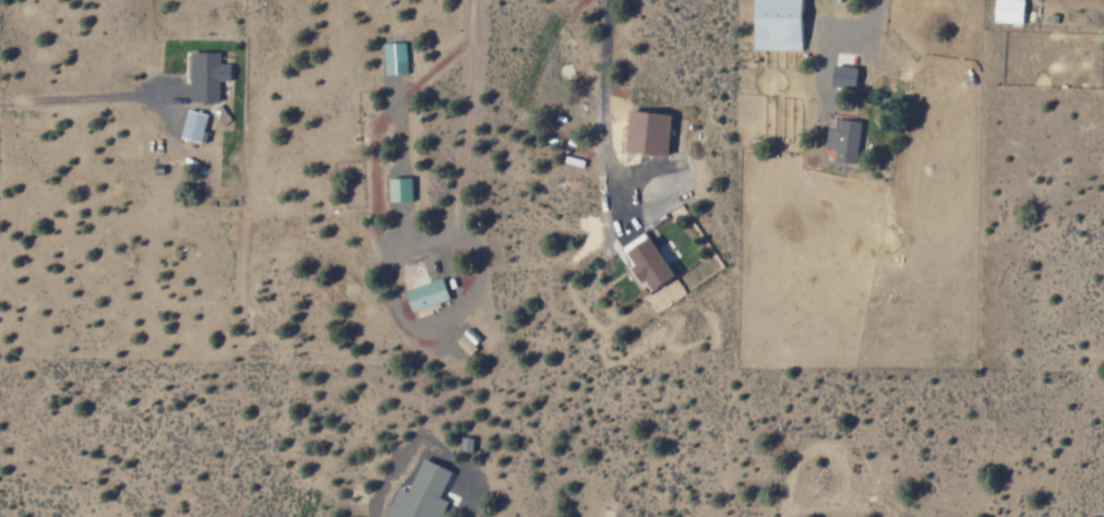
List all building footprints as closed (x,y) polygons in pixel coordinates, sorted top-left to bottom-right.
[(806,0),(759,0),(759,49),(806,50),(806,0)] [(997,22),(1026,23),(1027,0),(998,0),(997,22)] [(409,73),(408,42),(384,42),(385,74),(409,73)] [(192,51),(193,101),(221,101),(220,80),(233,79),(233,64),(221,64),(221,51),(192,51)] [(833,85),(859,88),(861,67),(835,64),(833,85)] [(209,114),(189,109),(183,137),(203,141),(209,114)] [(631,152),(673,154),(675,112),(633,110),(631,152)] [(862,120),(830,118),(829,148),(836,148),(835,160),(860,162),(862,120)] [(414,200),(413,177),(389,178),(390,201),(414,200)] [(681,276),(656,237),(634,251),(643,264),(640,265),(657,291),(681,276)] [(415,316),(429,312),(427,306),(451,300),(446,278),(408,288),(415,316)] [(476,437),(464,437),(463,451),(475,452),(476,437)] [(449,501),(442,498),(455,470),(427,458),(411,492),(401,488),(387,516),(442,516),(449,501)]
